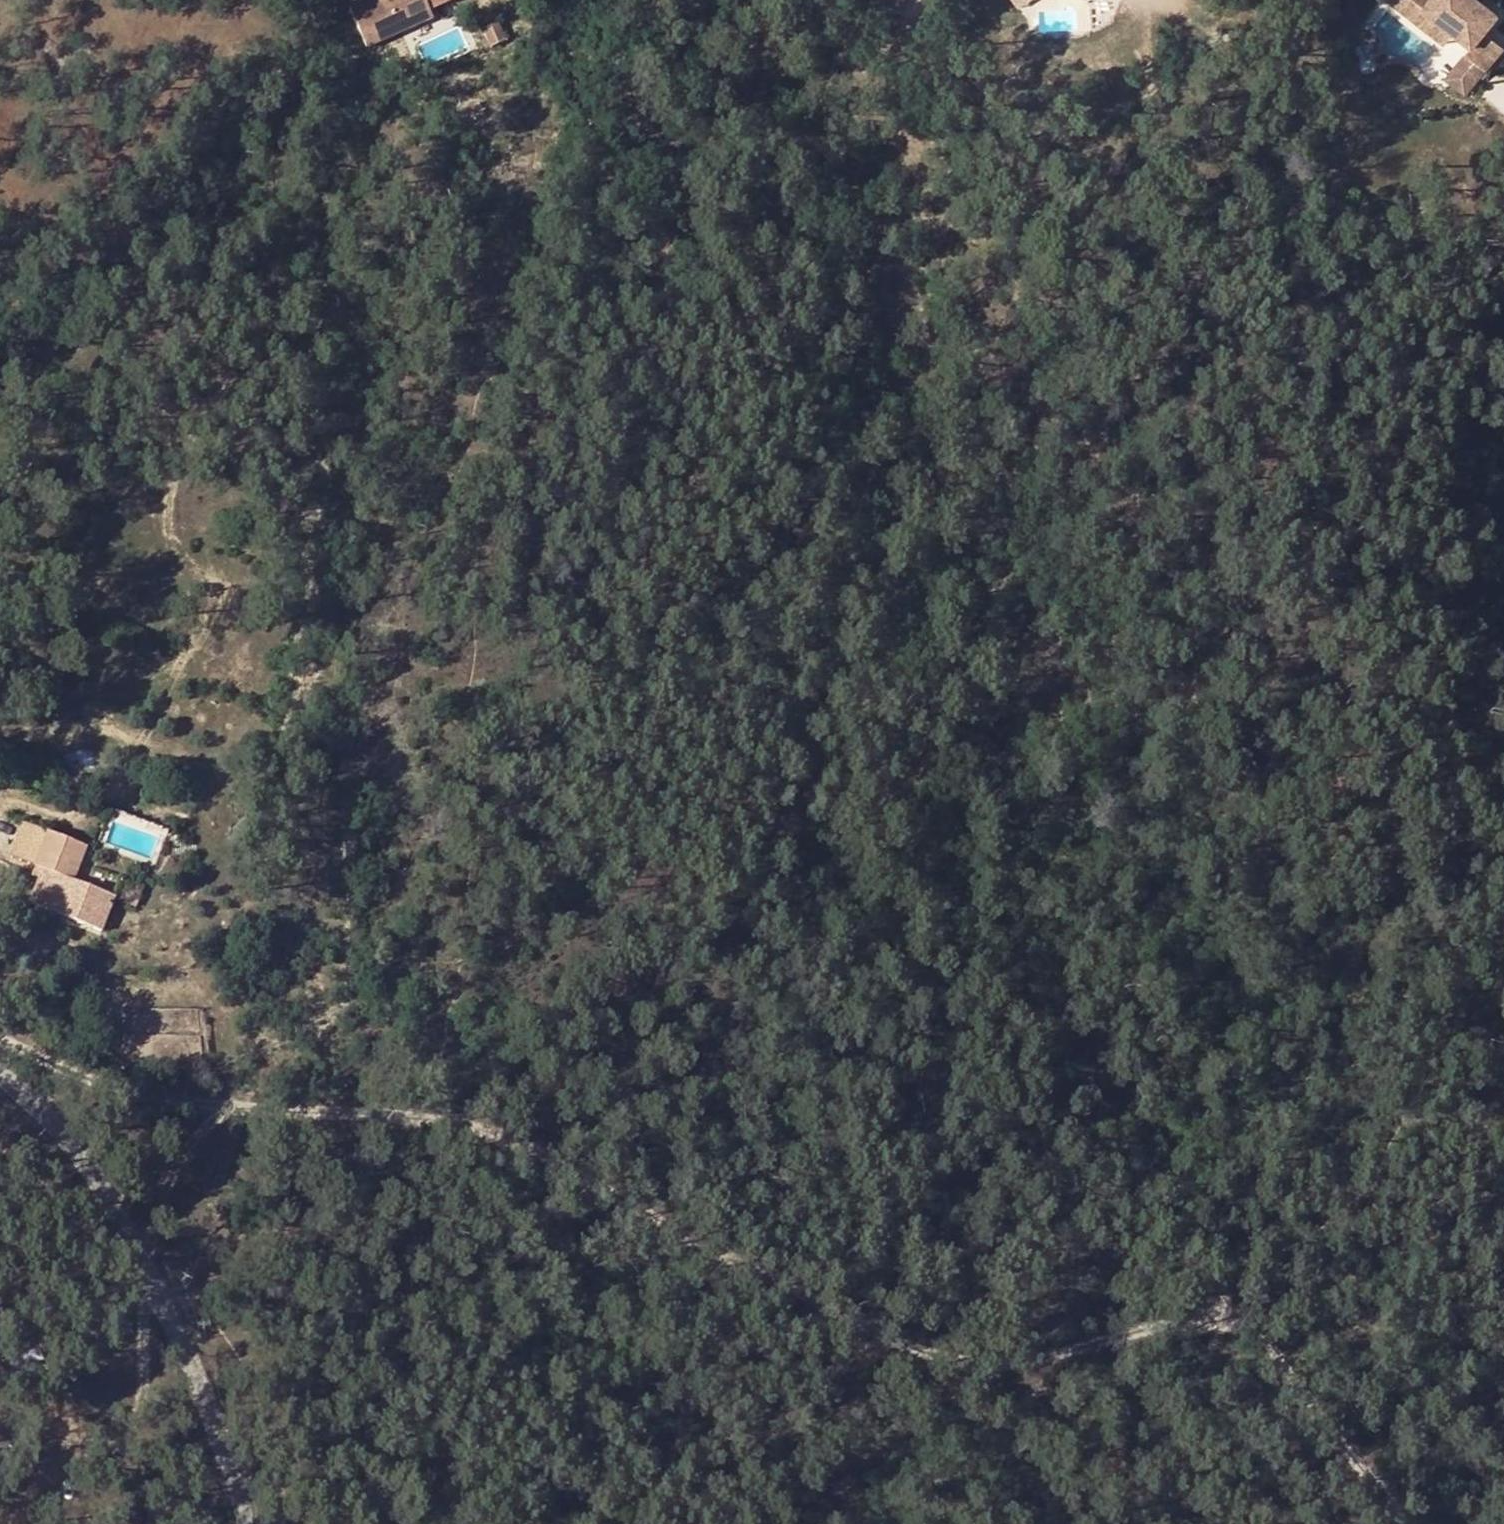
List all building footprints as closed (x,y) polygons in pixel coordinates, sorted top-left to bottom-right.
[(351,9),(369,48),(436,18),(433,12),(460,0),(371,0),(351,9)] [(1383,1),(1408,23),(1416,14),(1449,44),(1462,55),(1473,44),(1490,26),(1461,0),(1428,0),(1427,1),(1426,0),(1384,0),(1383,1)] [(1449,44),(1416,14),(1408,23),(1441,53),(1449,44)] [(510,41),(501,23),(488,30),(497,48),(510,41)] [(1491,61),(1473,44),(1462,55),(1432,89),(1450,106),(1491,61)] [(0,743),(0,761),(10,767),(18,754),(0,743)] [(10,858),(33,866),(45,835),(21,826),(10,858)] [(47,872),(35,906),(30,919),(44,925),(48,913),(100,933),(113,898),(72,883),(85,850),(45,835),(33,866),(47,872)] [(36,879),(27,903),(35,906),(47,872),(33,866),(30,877),(36,879)]
